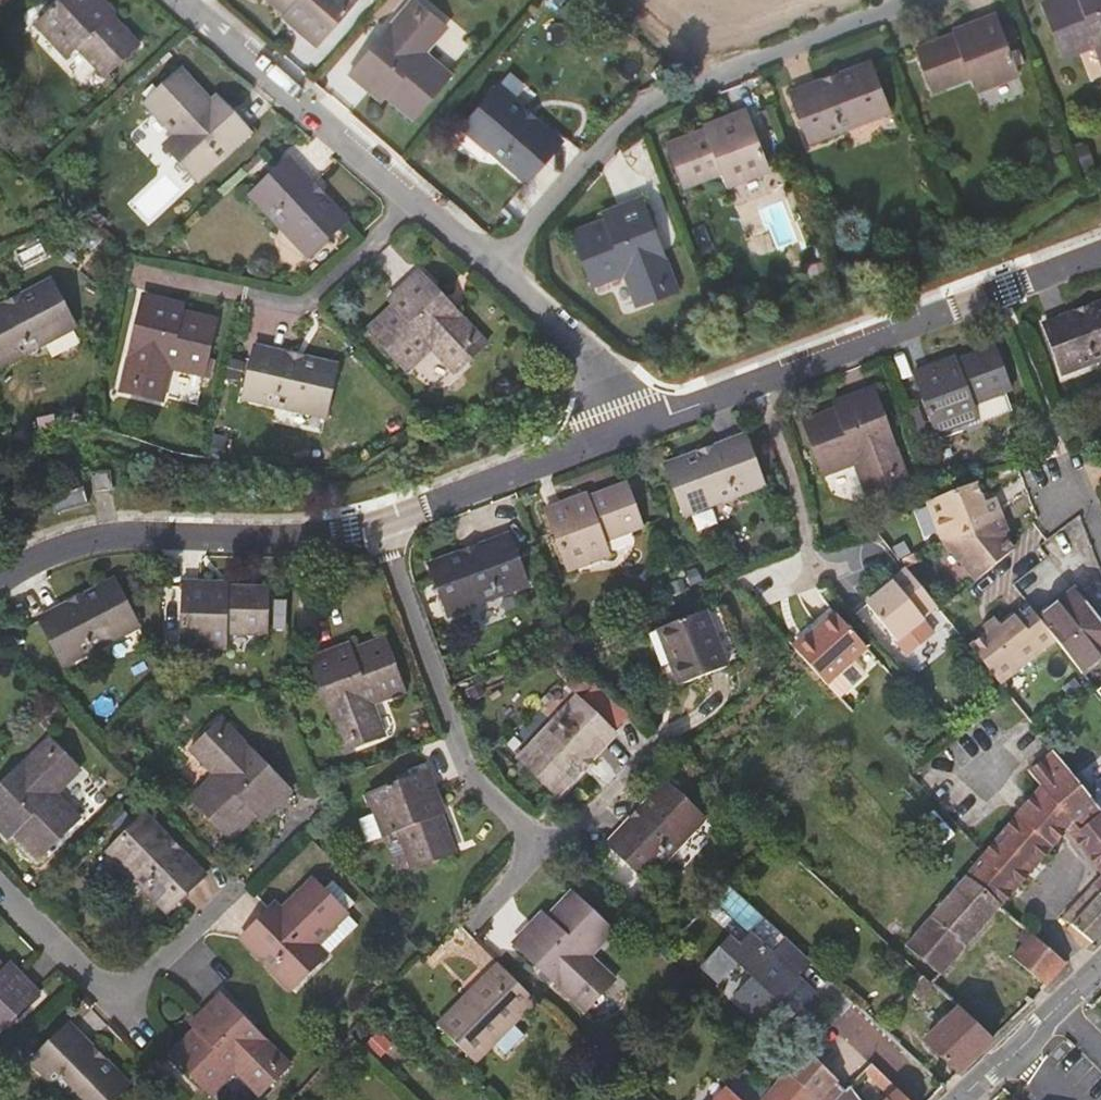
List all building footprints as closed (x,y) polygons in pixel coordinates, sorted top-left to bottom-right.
[(95,0),(57,0),(31,24),(60,56),(72,46),(98,75),(132,45),(104,16),(108,13),(95,0)] [(284,13),(287,9),(293,15),(289,20),(316,44),(354,0),(270,0),(284,13)] [(417,0),(413,0),(351,71),(383,100),(387,95),(412,116),(450,74),(424,52),(447,27),(417,0)] [(1044,3),(1065,55),(1096,43),(1100,56),(1100,0),(1052,0),(1044,3)] [(283,15),(289,20),(293,15),(287,9),(284,13),(283,15)] [(956,34),(918,49),(934,92),(972,76),(978,91),(1018,75),(994,15),(954,30),(956,34)] [(869,65),(791,94),(810,143),(829,134),(887,112),(869,65)] [(209,100),(181,71),(146,104),(175,136),(164,146),(198,181),(250,132),(221,102),(216,107),(209,100)] [(560,143),(498,89),(464,127),(527,181),(560,143)] [(216,107),(221,102),(215,95),(209,100),(216,107)] [(705,132),(668,146),(684,188),(721,173),(727,187),(767,172),(744,113),(703,127),(705,132)] [(342,220),(287,159),(250,193),(305,255),(342,220)] [(674,289),(639,196),(599,210),(603,220),(582,227),(572,231),(592,283),(623,272),(634,303),(674,289)] [(445,303),(419,275),(390,303),(392,308),(368,331),(407,372),(432,350),(456,373),(485,345),(445,303)] [(58,287),(0,316),(0,359),(6,371),(82,332),(58,287)] [(184,308),(143,299),(122,393),(164,402),(171,369),(205,375),(216,322),(183,314),(184,308)] [(1042,322),(1060,369),(1100,354),(1100,300),(1042,322)] [(952,354),(911,369),(934,430),(971,415),(973,420),(1008,406),(1001,387),(1007,385),(991,344),(955,359),(952,354)] [(338,365),(256,348),(245,396),(327,414),(338,365)] [(905,479),(869,386),(830,401),(832,408),(800,421),(821,474),(853,462),(865,493),(905,479)] [(760,483),(743,435),(667,463),(684,511),(760,483)] [(112,490),(111,471),(92,473),(93,492),(112,490)] [(939,533),(972,576),(1011,543),(1003,534),(1004,528),(1007,526),(994,493),(983,497),(975,477),(935,494),(924,498),(939,533)] [(639,526),(624,485),(587,498),(585,495),(545,509),(566,568),(606,553),(602,541),(639,526)] [(57,514),(89,504),(84,487),(52,497),(57,514)] [(525,584),(507,536),(429,565),(447,614),(525,584)] [(936,606),(906,569),(892,582),(893,584),(867,605),(897,642),(923,620),(924,620),(922,617),(936,606)] [(672,595),(686,591),(682,581),(668,586),(672,595)] [(109,586),(35,625),(59,670),(133,632),(109,586)] [(226,588),(182,586),(181,649),(223,652),(224,637),(263,639),(265,593),(226,592),(226,588)] [(1040,618),(1053,633),(1071,655),(1083,671),(1100,655),(1100,623),(1076,590),(1040,618)] [(998,621),(966,641),(995,679),(1053,633),(1040,618),(1032,607),(1017,617),(1015,614),(1000,624),(998,621)] [(726,664),(706,611),(656,630),(675,680),(710,667),(711,670),(726,664)] [(836,613),(795,650),(826,685),(854,660),(867,648),(836,613)] [(934,633),(923,620),(897,642),(907,655),(934,633)] [(405,695),(384,642),(352,654),(350,647),(311,662),(345,753),(384,738),(373,707),(405,695)] [(864,671),(854,660),(826,685),(840,699),(863,678),(864,671)] [(472,701),(485,694),(481,684),(467,691),(472,701)] [(585,705),(599,718),(618,696),(604,684),(585,705)] [(585,705),(577,698),(519,760),(557,796),(582,770),(580,768),(589,758),(591,760),(616,734),(599,718),(585,705)] [(220,724),(190,754),(213,779),(189,802),(229,843),(254,820),(258,824),(289,794),(220,724)] [(0,788),(0,839),(4,844),(10,839),(34,863),(72,824),(49,800),(73,775),(43,745),(0,788)] [(978,853),(971,860),(962,871),(999,902),(1015,883),(1068,823),(1100,873),(1053,921),(1084,946),(1100,928),(1100,810),(1083,788),(1081,785),(1050,747),(1028,766),(1025,768),(1035,786),(988,840),(978,853)] [(580,768),(582,770),(591,760),(589,758),(580,768)] [(445,815),(428,773),(368,795),(383,837),(398,831),(412,869),(455,854),(439,816),(445,815)] [(1083,788),(1100,810),(1100,774),(1083,788)] [(701,817),(664,782),(607,839),(643,876),(701,817)] [(369,839),(382,835),(374,813),(361,818),(369,839)] [(201,878),(142,819),(106,855),(164,914),(201,878)] [(999,902),(962,871),(901,940),(938,973),(999,902)] [(323,891),(313,880),(284,909),(271,921),(265,915),(241,939),(292,990),(328,954),(319,945),(349,916),(345,913),(323,891)] [(332,882),(323,891),(345,913),(354,905),(332,882)] [(613,931),(572,893),(549,917),(541,926),(536,921),(514,944),(537,966),(541,962),(560,979),(556,983),(571,997),(578,989),(593,1003),(614,980),(589,956),(613,931)] [(271,921),(284,909),(278,903),(265,915),(271,921)] [(544,912),(536,921),(541,926),(549,917),(544,912)] [(357,925),(349,916),(319,945),(328,954),(357,925)] [(1043,981),(1064,957),(1022,922),(1012,935),(1021,942),(1011,953),(1043,981)] [(813,968),(787,944),(773,958),(752,938),(737,953),(728,945),(704,970),(721,986),(738,967),(753,982),(736,1001),(770,1032),(780,1020),(774,1013),(780,1007),(793,1020),(815,997),(799,982),(813,968)] [(537,966),(556,983),(560,979),(541,962),(537,966)] [(516,981),(498,964),(437,1026),(473,1061),(492,1042),(487,1037),(505,1018),(513,1026),(513,1025),(536,1002),(516,981)] [(37,997),(7,967),(2,972),(0,969),(0,1033),(37,997)] [(910,995),(925,979),(916,971),(900,988),(910,995)] [(585,1011),(593,1003),(578,989),(571,997),(585,1011)] [(291,1068),(223,1000),(192,1029),(196,1033),(172,1057),(212,1098),(237,1075),(261,1098),(291,1068)] [(959,1073),(994,1039),(961,1009),(926,1043),(959,1073)] [(505,1018),(487,1037),(492,1042),(500,1050),(498,1052),(506,1059),(512,1052),(511,1050),(524,1036),(513,1025),(513,1026),(505,1018)] [(69,1027),(33,1063),(70,1099),(115,1099),(129,1086),(69,1027)] [(363,1049),(378,1063),(394,1045),(379,1031),(363,1049)] [(788,1074),(815,1099),(823,1099),(838,1084),(838,1083),(808,1052),(788,1074)] [(864,1073),(890,1098),(898,1090),(872,1064),(864,1073)] [(788,1074),(769,1096),(765,1099),(815,1099),(788,1074)] [(729,1090),(739,1099),(765,1099),(769,1096),(744,1075),(729,1090)] [(823,1099),(854,1099),(838,1084),(823,1099)] [(729,1090),(727,1088),(717,1099),(739,1099),(729,1090)] [(898,1090),(890,1098),(887,1099),(908,1099),(898,1090)]
